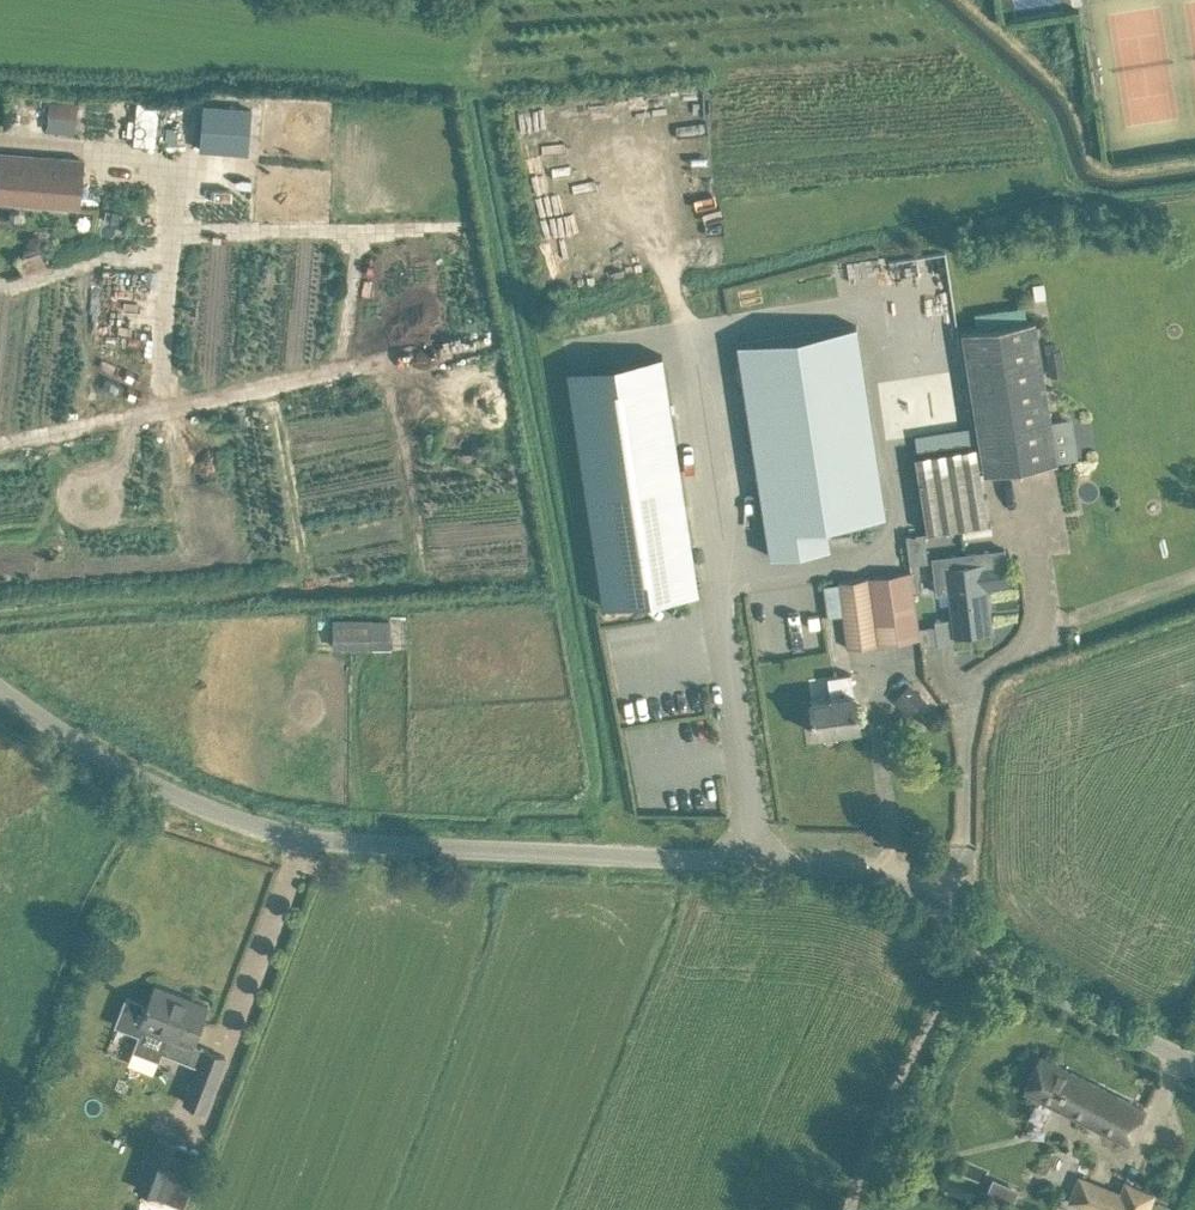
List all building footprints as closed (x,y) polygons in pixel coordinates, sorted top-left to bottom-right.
[(48,98),(46,129),(75,131),(77,100),(48,98)] [(136,99),(135,142),(162,143),(164,100),(136,99)] [(202,102),(199,149),(248,152),(251,106),(202,102)] [(19,202),(79,206),(83,159),(0,152),(0,200),(19,202)] [(1034,319),(963,330),(985,472),(1056,461),(1034,319)] [(826,522),(885,513),(856,323),(737,341),(770,554),(829,545),(826,522)] [(662,359),(567,374),(603,601),(698,586),(662,359)] [(918,450),(975,441),(973,425),(915,434),(918,450)] [(976,446),(915,455),(927,530),(988,520),(976,446)] [(1004,548),(933,556),(937,592),(949,590),(951,610),(952,616),(954,633),(990,629),(987,605),(984,585),(1008,582),(1005,562),(1004,548)] [(911,572),(839,581),(848,646),(919,637),(911,572)] [(332,647),(372,647),(373,617),(332,617),(332,647)] [(859,726),(855,703),(854,692),(853,692),(851,672),(828,675),(830,696),(811,698),(813,713),(810,713),(811,718),(813,718),(815,732),(859,726)] [(96,1006),(164,1032),(174,1006),(159,1001),(164,988),(111,968),(96,1006)] [(183,1036),(161,1093),(186,1103),(188,1098),(208,1106),(226,1058),(206,1051),(208,1046),(183,1036)] [(1127,1142),(1145,1109),(1040,1055),(1023,1089),(1127,1142)] [(911,1124),(923,1129),(929,1113),(918,1108),(911,1124)] [(145,1162),(135,1188),(160,1197),(170,1171),(145,1162)] [(1153,1193),(1125,1182),(1121,1193),(1080,1177),(1071,1201),(1095,1209),(1147,1209),(1153,1193)]
